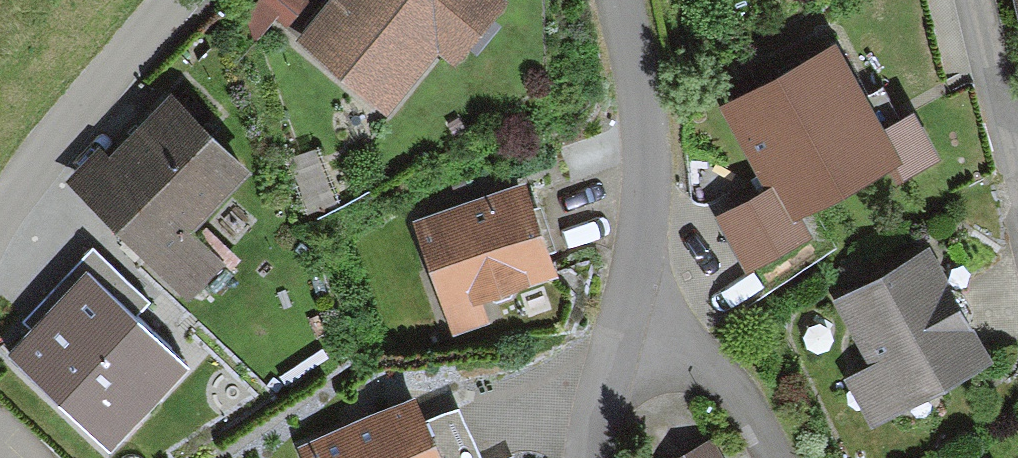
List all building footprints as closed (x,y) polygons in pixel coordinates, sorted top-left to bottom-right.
[(303,0),(273,0),(295,13),(303,0)] [(292,53),(368,110),(452,0),(332,0),(292,53)] [(887,153),(828,51),(732,106),(791,208),(887,153)] [(215,134),(121,227),(192,298),(229,261),(195,228),(253,171),(215,134)] [(527,174),(413,214),(453,328),(490,315),(482,293),(559,266),(527,174)] [(930,237),(834,291),(871,356),(843,372),(870,419),(994,349),(930,237)] [(89,274),(18,352),(111,437),(183,360),(89,274)] [(298,440),(307,457),(449,457),(416,386),(298,440)] [(666,457),(718,457),(703,435),(666,457)]
